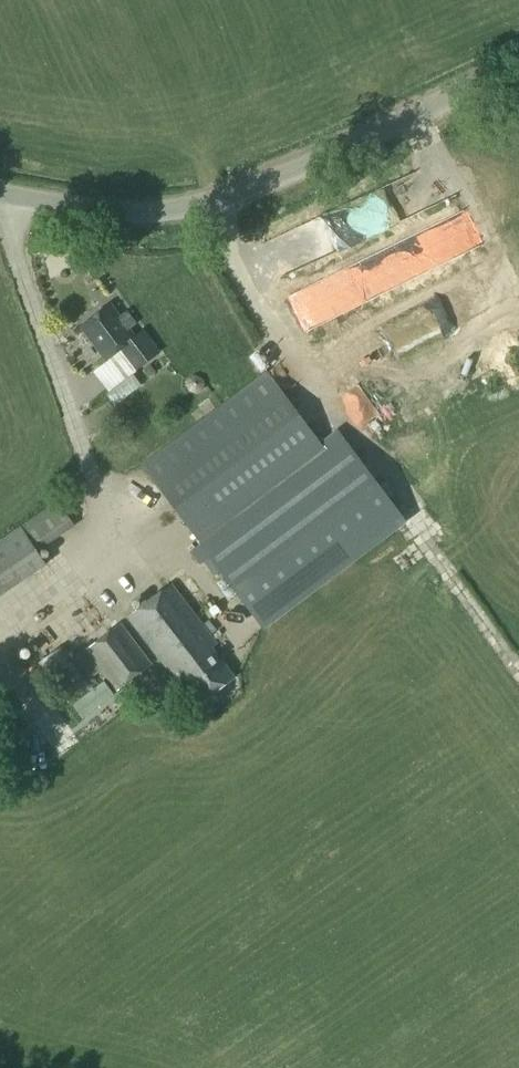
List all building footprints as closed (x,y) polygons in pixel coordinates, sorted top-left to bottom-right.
[(109,306),(82,326),(107,360),(122,349),(137,370),(158,354),(142,332),(134,338),(127,330),(134,325),(125,313),(118,318),(109,306)] [(266,371),(141,464),(210,558),(334,463),(266,371)] [(131,374),(110,390),(104,394),(113,406),(140,386),(131,374)] [(188,385),(191,390),(197,392),(202,389),(204,383),(200,378),(195,376),(190,379),(188,385)] [(36,551),(74,527),(57,502),(21,526),(20,525),(0,538),(0,583),(40,557),(36,551)] [(170,586),(129,618),(173,676),(178,673),(201,703),(233,677),(210,648),(216,644),(170,586)] [(119,624),(85,650),(116,692),(151,665),(119,624)] [(65,645),(37,664),(64,701),(89,683),(65,645)] [(38,694),(10,712),(37,754),(65,736),(38,694)]
